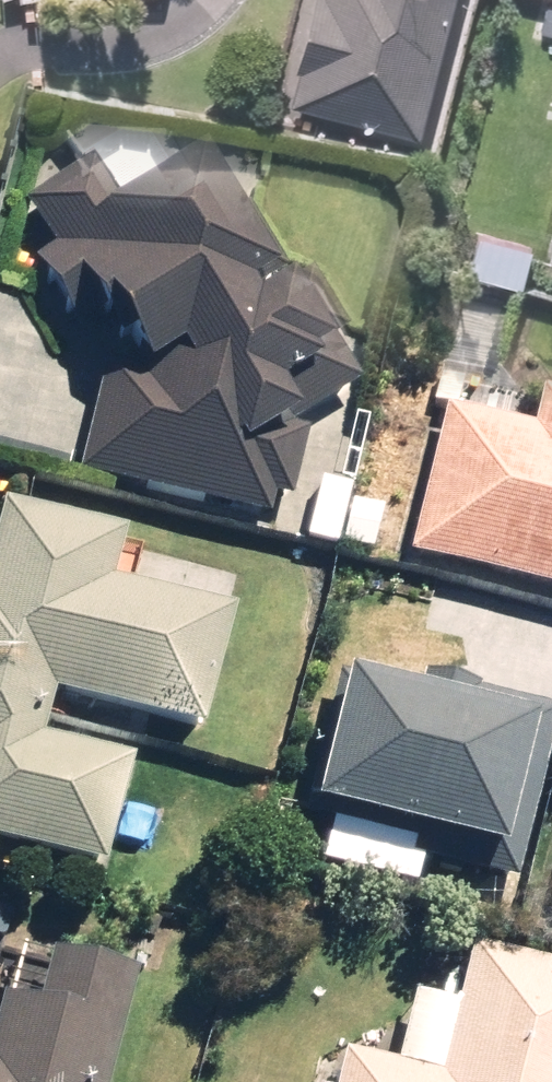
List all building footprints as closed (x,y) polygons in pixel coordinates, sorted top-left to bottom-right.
[(284,111),(426,142),(457,0),(308,0),(284,111)] [(270,277),(200,167),(171,188),(131,131),(22,207),(42,235),(20,250),(78,333),(93,323),(124,367),(106,363),(80,472),(268,516),(271,497),(289,501),(301,430),(279,403),(333,369),(327,359),(355,341),(301,256),(270,277)] [(540,261),(551,265),(551,217),(540,261)] [(473,238),(467,280),(524,289),(530,247),(473,238)] [(401,560),(551,595),(551,390),(538,387),(527,434),(436,412),(401,560)] [(355,505),(358,489),(321,481),(306,554),(373,568),(385,511),(355,505)] [(229,621),(109,592),(120,545),(6,517),(0,542),(0,845),(107,871),(132,768),(45,747),(54,708),(200,743),(229,621)] [(418,680),(414,695),(347,677),(309,820),(333,826),(322,865),(416,889),(420,874),(508,897),(551,728),(551,716),(418,680)] [(335,1054),(328,1081),(551,1081),(551,974),(471,954),(458,1008),(412,997),(335,1054)] [(139,983),(56,962),(43,1011),(6,1001),(0,1025),(0,1081),(113,1081),(139,983)]
